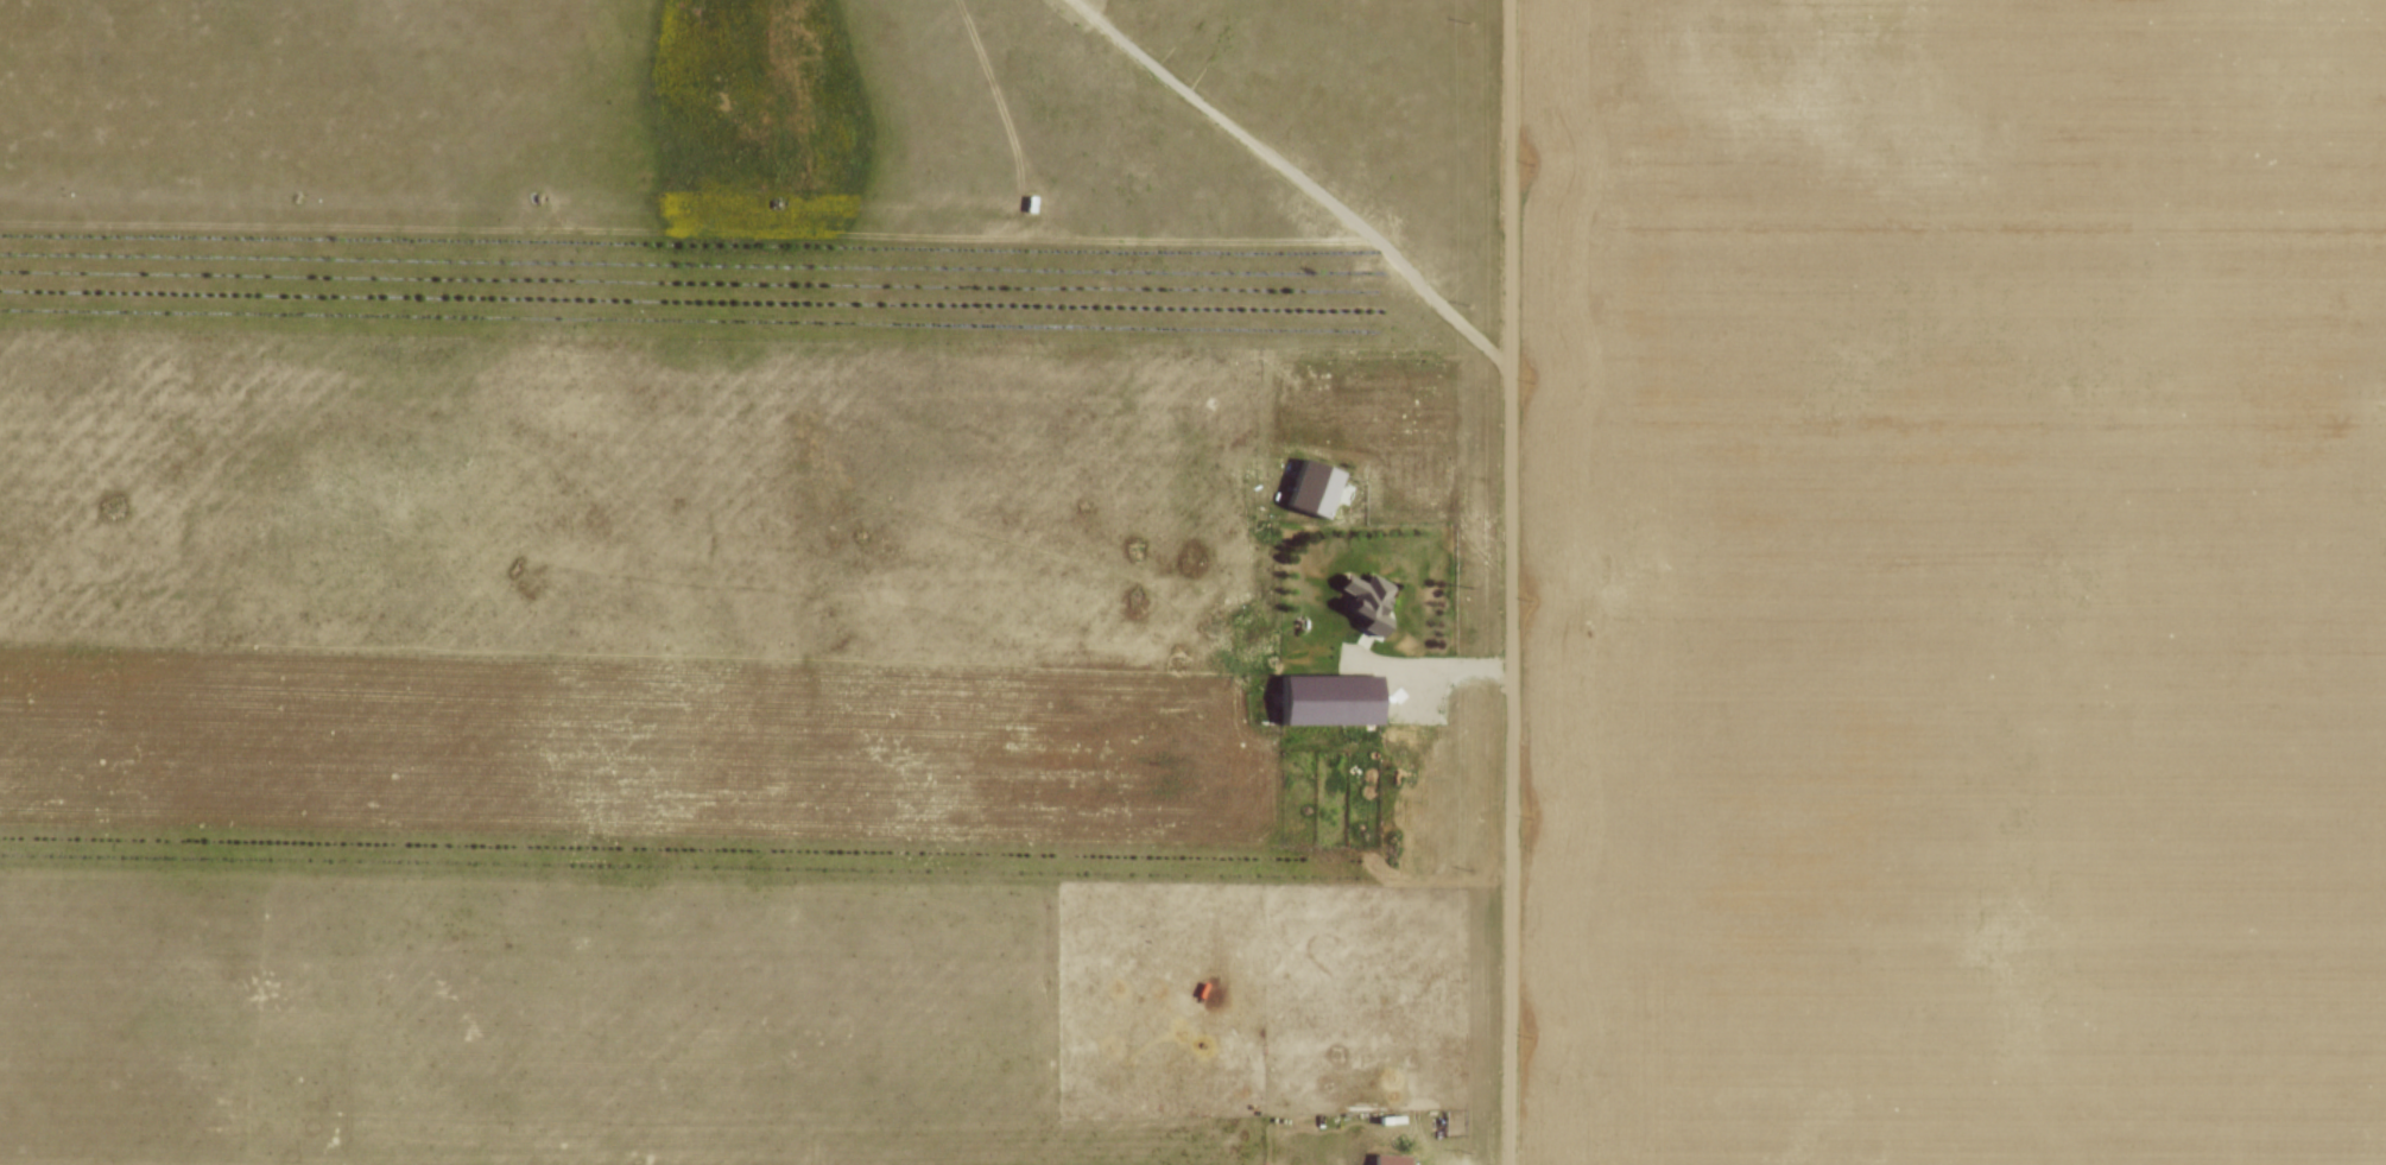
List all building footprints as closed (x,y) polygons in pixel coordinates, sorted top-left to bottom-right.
[(1360,585),(1349,608),(1366,616),(1361,628),(1380,637),(1390,616),(1379,612),(1382,603),(1386,604),(1394,585),(1373,575),(1367,588),(1360,585)] [(1285,673),(1284,723),(1380,724),(1381,673),(1285,673)]
